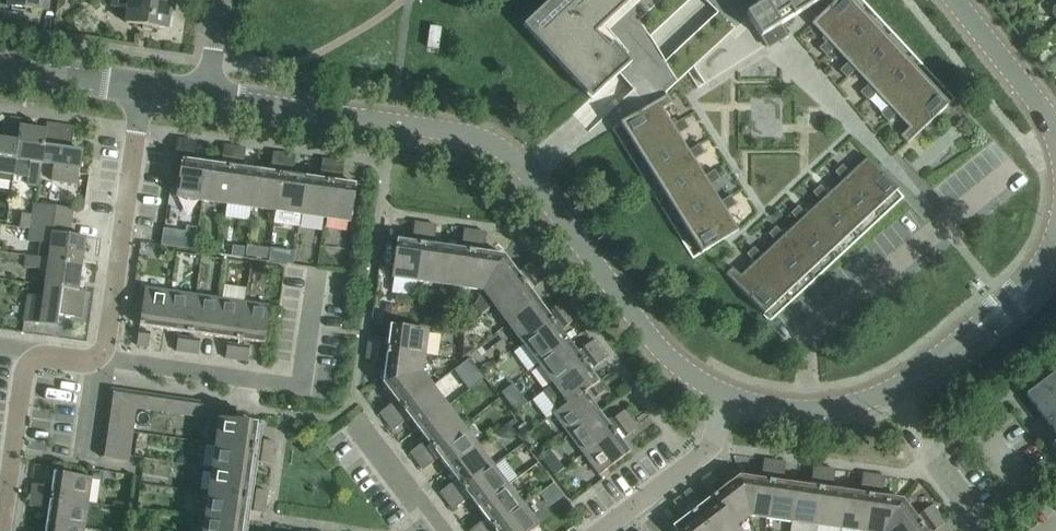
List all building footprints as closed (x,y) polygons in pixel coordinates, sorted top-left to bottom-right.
[(8,6),(41,11),(42,0),(9,0),(8,6)] [(113,6),(128,8),(126,23),(167,29),(171,0),(113,0),(113,6)] [(596,32),(609,20),(591,0),(551,0),(539,11),(559,33),(579,14),(596,32)] [(609,20),(631,0),(591,0),(609,20)] [(609,20),(596,32),(604,41),(609,46),(613,42),(632,62),(619,74),(648,106),(667,94),(666,92),(748,16),(746,14),(765,2),(763,0),(631,0),(609,20)] [(765,2),(746,14),(748,16),(768,49),(788,37),(781,25),(821,0),(763,0),(765,2)] [(833,46),(865,16),(851,0),(836,0),(811,23),(833,46)] [(568,74),(604,41),(596,32),(579,14),(559,33),(539,11),(523,26),(568,74)] [(853,68),(886,38),(865,16),(833,46),(853,68)] [(442,24),(430,22),(426,51),(438,53),(442,24)] [(853,68),(855,70),(874,90),(906,60),(886,38),(853,68)] [(609,46),(604,41),(568,74),(592,99),(619,74),(632,62),(613,42),(609,46)] [(874,90),(894,112),(927,82),(906,60),(874,90)] [(894,112),(909,128),(916,135),(948,105),(927,82),(894,112)] [(674,127),(663,109),(658,101),(620,124),(636,150),(674,127)] [(10,181),(11,175),(13,175),(16,159),(15,159),(20,126),(21,119),(10,118),(6,140),(0,139),(0,180),(10,181)] [(46,123),(46,130),(41,163),(42,163),(53,165),(51,180),(78,184),(83,151),(71,149),(74,127),(46,123)] [(46,130),(20,126),(15,159),(16,159),(13,175),(28,177),(27,184),(39,186),(42,163),(41,163),(46,130)] [(690,152),(689,150),(674,127),(636,150),(652,176),(690,152)] [(196,141),(184,140),(182,154),(194,156),(196,141)] [(235,147),(224,145),(222,160),(232,161),(235,147)] [(235,147),(232,161),(243,163),(245,148),(235,147)] [(284,154),(273,152),(271,167),(282,168),(284,154)] [(706,178),(690,152),(652,176),(668,201),(706,178)] [(284,154),(282,168),(293,170),(295,155),(284,154)] [(867,157),(844,179),(875,211),(898,190),(867,157)] [(201,201),(207,163),(181,159),(176,197),(201,201)] [(333,161),(322,159),(320,174),(331,175),(333,161)] [(333,161),(331,175),(342,177),(344,163),(333,161)] [(232,166),(207,163),(201,201),(226,204),(232,166)] [(256,170),(232,166),(226,204),(251,208),(256,170)] [(256,170),(251,208),(275,211),(281,173),(256,170)] [(281,173),(275,211),(300,215),(306,177),(281,173)] [(306,177),(300,215),(325,218),(330,181),(306,177)] [(722,203),(706,178),(668,201),(684,227),(722,203)] [(844,179),(842,180),(822,199),(853,232),(875,211),(844,179)] [(356,184),(330,181),(325,218),(350,222),(356,184)] [(831,253),(853,232),(822,199),(800,220),(831,253)] [(32,216),(34,203),(22,201),(19,227),(30,229),(32,216)] [(34,203),(32,216),(71,221),(73,208),(34,203)] [(739,230),(722,203),(684,227),(701,253),(739,230)] [(32,216),(30,229),(26,255),(49,258),(49,259),(82,263),(86,237),(69,234),(71,221),(32,216)] [(778,240),(809,273),(831,253),(800,220),(778,240)] [(425,224),(414,222),(412,236),(423,238),(425,224)] [(436,225),(425,224),(423,238),(434,239),(436,225)] [(474,231),(464,229),(461,243),(472,245),(474,231)] [(485,232),(474,231),(472,245),(483,247),(485,232)] [(417,281),(422,243),(397,239),(391,277),(417,281)] [(786,294),(809,273),(778,240),(756,261),(786,294)] [(447,247),(422,243),(417,281),(441,284),(447,247)] [(447,247),(441,284),(466,288),(472,250),(447,247)] [(472,250),(466,288),(483,291),(504,255),(472,250)] [(49,258),(26,255),(24,267),(47,270),(45,285),(78,290),(78,289),(82,263),(49,259),(49,258)] [(524,281),(504,255),(483,291),(493,304),(524,281)] [(540,269),(533,260),(522,268),(528,277),(540,269)] [(764,315),(786,294),(756,261),(733,282),(764,315)] [(546,279),(540,269),(528,277),(535,286),(546,279)] [(539,301),(524,281),(493,304),(508,324),(539,301)] [(78,290),(45,285),(43,297),(27,295),(23,322),(57,327),(59,314),(81,318),(85,290),(78,289),(78,290)] [(164,329),(170,292),(145,288),(139,326),(164,329)] [(170,292),(164,329),(189,333),(195,295),(170,292)] [(220,299),(195,295),(189,333),(214,337),(220,299)] [(220,299),(214,337),(239,340),(245,302),(220,299)] [(539,301),(508,324),(523,344),(554,321),(539,301)] [(569,309),(563,301),(551,310),(558,318),(569,309)] [(270,306),(245,302),(239,340),(264,344),(270,306)] [(569,309),(558,318),(564,327),(576,318),(569,309)] [(568,341),(554,321),(523,344),(538,364),(568,341)] [(387,351),(425,356),(428,330),(390,325),(387,351)] [(150,333),(139,331),(136,345),(148,347),(150,333)] [(187,353),(189,338),(178,337),(176,351),(187,353)] [(383,339),(369,337),(367,348),(381,350),(383,339)] [(200,340),(189,338),(187,353),(198,354),(200,340)] [(599,349),(593,340),(581,349),(588,358),(599,349)] [(568,341),(538,364),(553,384),(583,361),(568,341)] [(237,360),(239,345),(227,344),(225,358),(237,360)] [(249,347),(239,345),(237,360),(247,361),(249,347)] [(381,350),(367,348),(366,359),(380,361),(381,350)] [(599,349),(588,358),(595,367),(606,358),(599,349)] [(387,351),(382,383),(388,382),(422,373),(425,356),(387,351)] [(583,361),(553,384),(542,392),(556,411),(567,403),(567,404),(598,381),(583,361)] [(1026,394),(1055,434),(1055,372),(1026,394)] [(388,382),(382,383),(402,410),(433,387),(422,373),(388,382)] [(567,403),(556,411),(553,414),(568,435),(599,412),(585,393),(589,390),(595,398),(607,389),(600,380),(599,382),(598,381),(567,404),(567,403)] [(38,381),(37,392),(63,392),(63,382),(38,381)] [(433,387),(402,410),(418,430),(448,407),(433,387)] [(111,389),(101,457),(128,461),(132,433),(150,435),(154,410),(219,419),(216,444),(253,450),(257,425),(233,421),(235,407),(111,389)] [(386,421),(398,413),(391,404),(380,412),(386,421)] [(448,407),(418,430),(433,450),(463,426),(448,407)] [(618,429),(630,420),(622,410),(610,418),(618,429)] [(599,412),(568,435),(583,455),(614,432),(599,412)] [(398,413),(386,421),(393,430),(404,421),(398,413)] [(630,420),(618,429),(625,437),(636,429),(630,420)] [(463,426),(433,450),(448,469),(478,446),(463,426)] [(629,452),(614,432),(583,455),(599,475),(629,452)] [(260,440),(259,450),(273,452),(274,442),(260,440)] [(417,462),(428,453),(421,443),(410,452),(417,462)] [(253,450),(216,444),(212,469),(250,475),(253,450)] [(493,466),(478,446),(448,469),(463,489),(493,466)] [(273,452),(259,450),(257,462),(271,464),(273,452)] [(435,461),(428,453),(417,462),(423,470),(435,461)] [(774,461),(763,459),(761,474),(772,475),(774,461)] [(785,463),(774,461),(772,475),(783,477),(785,463)] [(493,466),(463,489),(478,509),(508,486),(493,466)] [(824,468),(813,467),(811,481),(822,482),(824,468)] [(835,470),(824,468),(822,482),(833,484),(835,470)] [(212,469),(208,494),(246,499),(250,475),(212,469)] [(54,472),(50,497),(88,502),(91,477),(54,472)] [(710,473),(701,480),(709,491),(719,484),(710,473)] [(873,475),(862,474),(860,488),(871,489),(873,475)] [(884,477),(873,475),(871,489),(882,491),(884,477)] [(749,516),(739,476),(713,496),(736,525),(749,516)] [(766,518),(772,480),(739,476),(749,516),(766,518)] [(796,484),(772,480),(766,518),(791,522),(796,484)] [(553,497),(561,492),(554,482),(546,488),(553,497)] [(447,501),(458,493),(451,483),(440,492),(447,501)] [(32,484),(31,494),(45,496),(46,486),(32,484)] [(821,488),(796,484),(791,522),(816,525),(821,488)] [(508,486),(478,509),(493,529),(523,506),(508,486)] [(846,491),(821,488),(816,525),(840,529),(846,491)] [(253,489),(251,500),(265,502),(267,491),(253,489)] [(840,529),(856,530),(865,530),(870,495),(846,491),(840,529)] [(465,501),(458,493),(447,501),(453,509),(465,501)] [(45,496),(31,494),(29,506),(43,508),(45,496)] [(208,494),(205,519),(243,524),(246,499),(208,494)] [(865,530),(884,530),(903,499),(870,495),(865,530)] [(713,496),(672,526),(676,530),(741,530),(736,525),(713,496)] [(88,502),(50,497),(47,522),(84,527),(88,502)] [(903,499),(884,530),(915,530),(923,526),(903,499)] [(265,502),(251,500),(250,511),(264,513),(265,502)] [(927,523),(938,514),(932,505),(920,514),(927,523)] [(493,529),(494,530),(532,530),(539,526),(523,506),(493,529)] [(938,514),(927,523),(933,530),(934,530),(945,523),(938,514)] [(205,519),(203,530),(242,530),(243,524),(205,519)] [(47,522),(45,530),(84,530),(84,527),(47,522)] [(482,523),(471,530),(488,530),(482,523)]
